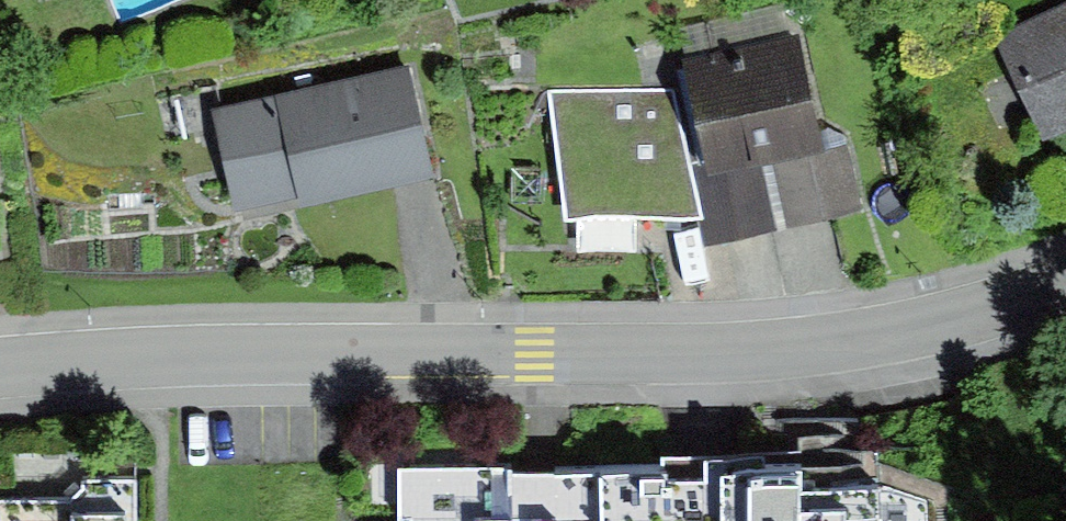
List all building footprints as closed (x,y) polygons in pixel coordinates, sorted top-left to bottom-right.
[(995,31),(1042,129),(1065,118),(1065,0),(1061,0),(995,31)] [(794,32),(688,56),(711,160),(691,165),(708,238),(862,203),(848,143),(820,149),(794,32)] [(404,67),(218,114),(245,219),(431,171),(404,67)] [(195,90),(157,98),(166,134),(203,126),(195,90)] [(671,92),(547,91),(566,214),(700,214),(671,92)] [(602,520),(886,520),(885,472),(803,473),(803,454),(728,455),(728,441),(704,441),(704,469),(667,469),(667,456),(601,457),(602,520)] [(553,508),(505,508),(505,464),(404,464),(404,506),(481,506),(481,520),(553,520),(553,508)] [(138,471),(84,470),(70,494),(5,494),(5,520),(137,520),(138,471)]
